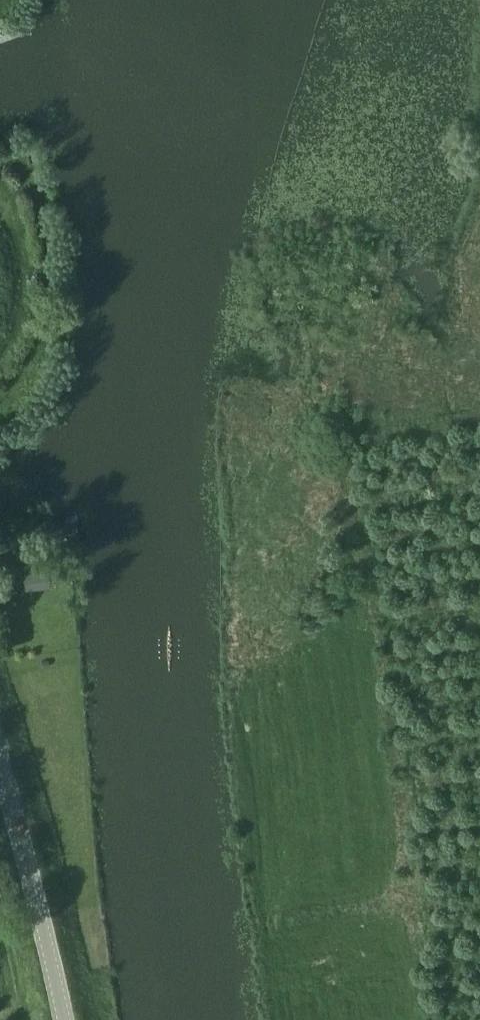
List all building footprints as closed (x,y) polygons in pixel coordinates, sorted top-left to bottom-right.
[(48,570),(24,571),(24,587),(49,587),(48,570)]
